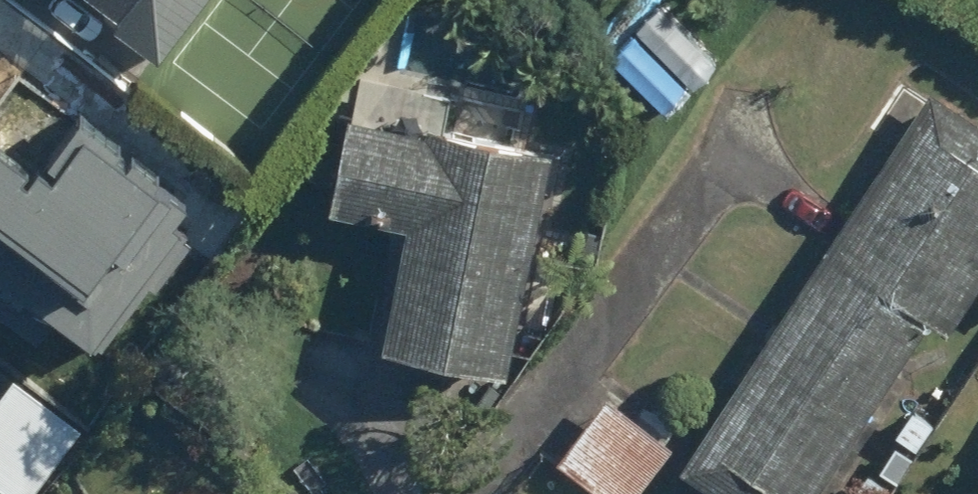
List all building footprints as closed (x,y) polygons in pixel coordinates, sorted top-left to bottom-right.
[(113,12),(104,25),(159,66),(209,0),(97,0),(113,12)] [(678,466),(719,493),(809,493),(930,319),(946,331),(977,285),(977,122),(937,93),(678,466)] [(35,114),(0,169),(0,291),(74,339),(165,198),(35,114)] [(380,353),(504,378),(550,156),(349,115),(329,217),(405,232),(380,353)] [(0,401),(0,489),(7,493),(36,493),(87,423),(19,374),(0,401)] [(600,394),(552,458),(601,493),(634,493),(670,446),(600,394)] [(202,483),(186,493),(210,493),(202,483)]
